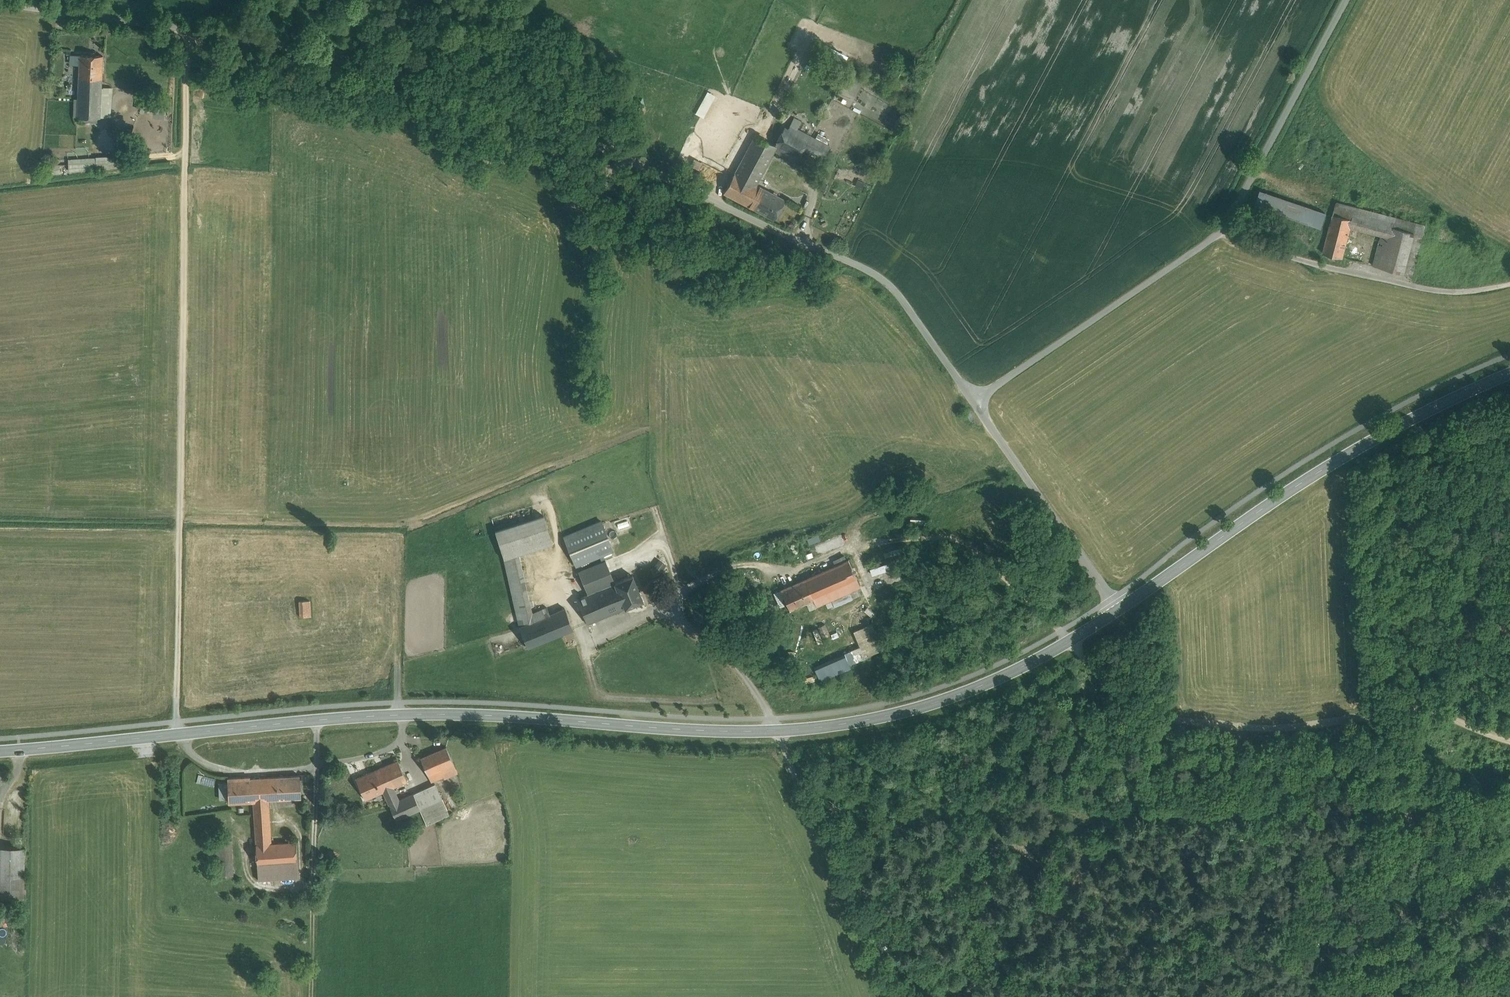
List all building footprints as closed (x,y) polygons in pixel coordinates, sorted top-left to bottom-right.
[(103,55),(80,54),(79,74),(102,75),(103,55)] [(102,75),(79,74),(77,116),(100,117),(102,75)] [(708,90),(696,113),(704,117),(716,95),(708,90)] [(800,122),(780,112),(776,118),(797,129),(800,122)] [(797,129),(776,118),(765,140),(777,146),(774,151),(796,162),(803,148),(810,136),(797,129)] [(755,135),(723,193),(751,207),(762,187),(756,184),(774,151),(777,146),(765,140),(755,135)] [(830,146),(810,136),(803,148),(823,158),(830,146)] [(68,157),(69,170),(115,168),(115,155),(68,157)] [(785,199),(762,187),(751,207),(774,219),(785,199)] [(1306,206),(1260,191),(1256,205),(1301,220),(1306,206)] [(1425,225),(1336,202),(1327,237),(1347,242),(1350,227),(1381,235),(1373,266),(1412,276),(1425,225)] [(1301,220),(1321,226),(1325,213),(1306,206),(1301,220)] [(1347,242),(1327,237),(1323,253),(1342,258),(1347,242)] [(547,519),(498,530),(504,559),(519,556),(554,548),(547,519)] [(601,521),(563,536),(576,566),(613,550),(601,521)] [(550,615),(547,608),(531,614),(519,556),(504,559),(519,627),(550,615)] [(660,559),(652,567),(659,573),(667,566),(660,559)] [(605,560),(578,571),(588,594),(615,583),(605,560)] [(849,560),(805,579),(814,600),(817,607),(861,587),(849,560)] [(633,576),(615,583),(625,609),(643,601),(633,576)] [(805,579),(781,590),(790,611),(814,600),(805,579)] [(588,594),(577,599),(587,624),(625,609),(615,583),(588,594)] [(309,601),(298,602),(299,617),(310,616),(309,601)] [(550,615),(519,627),(528,649),(573,630),(565,609),(550,615)] [(825,625),(818,628),(823,639),(830,636),(825,625)] [(863,646),(844,654),(845,654),(849,665),(868,656),(863,646)] [(845,654),(815,668),(821,682),(851,669),(849,665),(845,654)] [(446,746),(420,757),(431,781),(444,776),(445,778),(457,772),(446,746)] [(398,760),(374,770),(383,792),(396,820),(420,809),(413,793),(399,800),(393,787),(407,781),(398,760)] [(374,770),(356,778),(365,799),(383,792),(374,770)] [(299,775),(277,776),(278,799),(301,798),(299,775)] [(277,776),(253,777),(254,800),(268,800),(278,799),(277,776)] [(253,777),(229,779),(230,802),(253,800),(254,800),(253,777)] [(226,781),(219,781),(220,794),(227,794),(226,781)] [(413,793),(420,809),(442,799),(434,783),(413,793)] [(442,799),(420,809),(427,823),(449,813),(442,799)] [(254,800),(253,800),(256,844),(271,843),(268,800),(254,800)] [(232,840),(217,840),(218,876),(233,875),(232,840)] [(296,842),(271,843),(256,844),(257,865),(297,862),(296,842)] [(0,846),(0,896),(24,897),(25,847),(0,846)] [(297,862),(257,865),(258,873),(298,871),(297,862)] [(298,871),(258,873),(258,880),(298,877),(298,871)]
